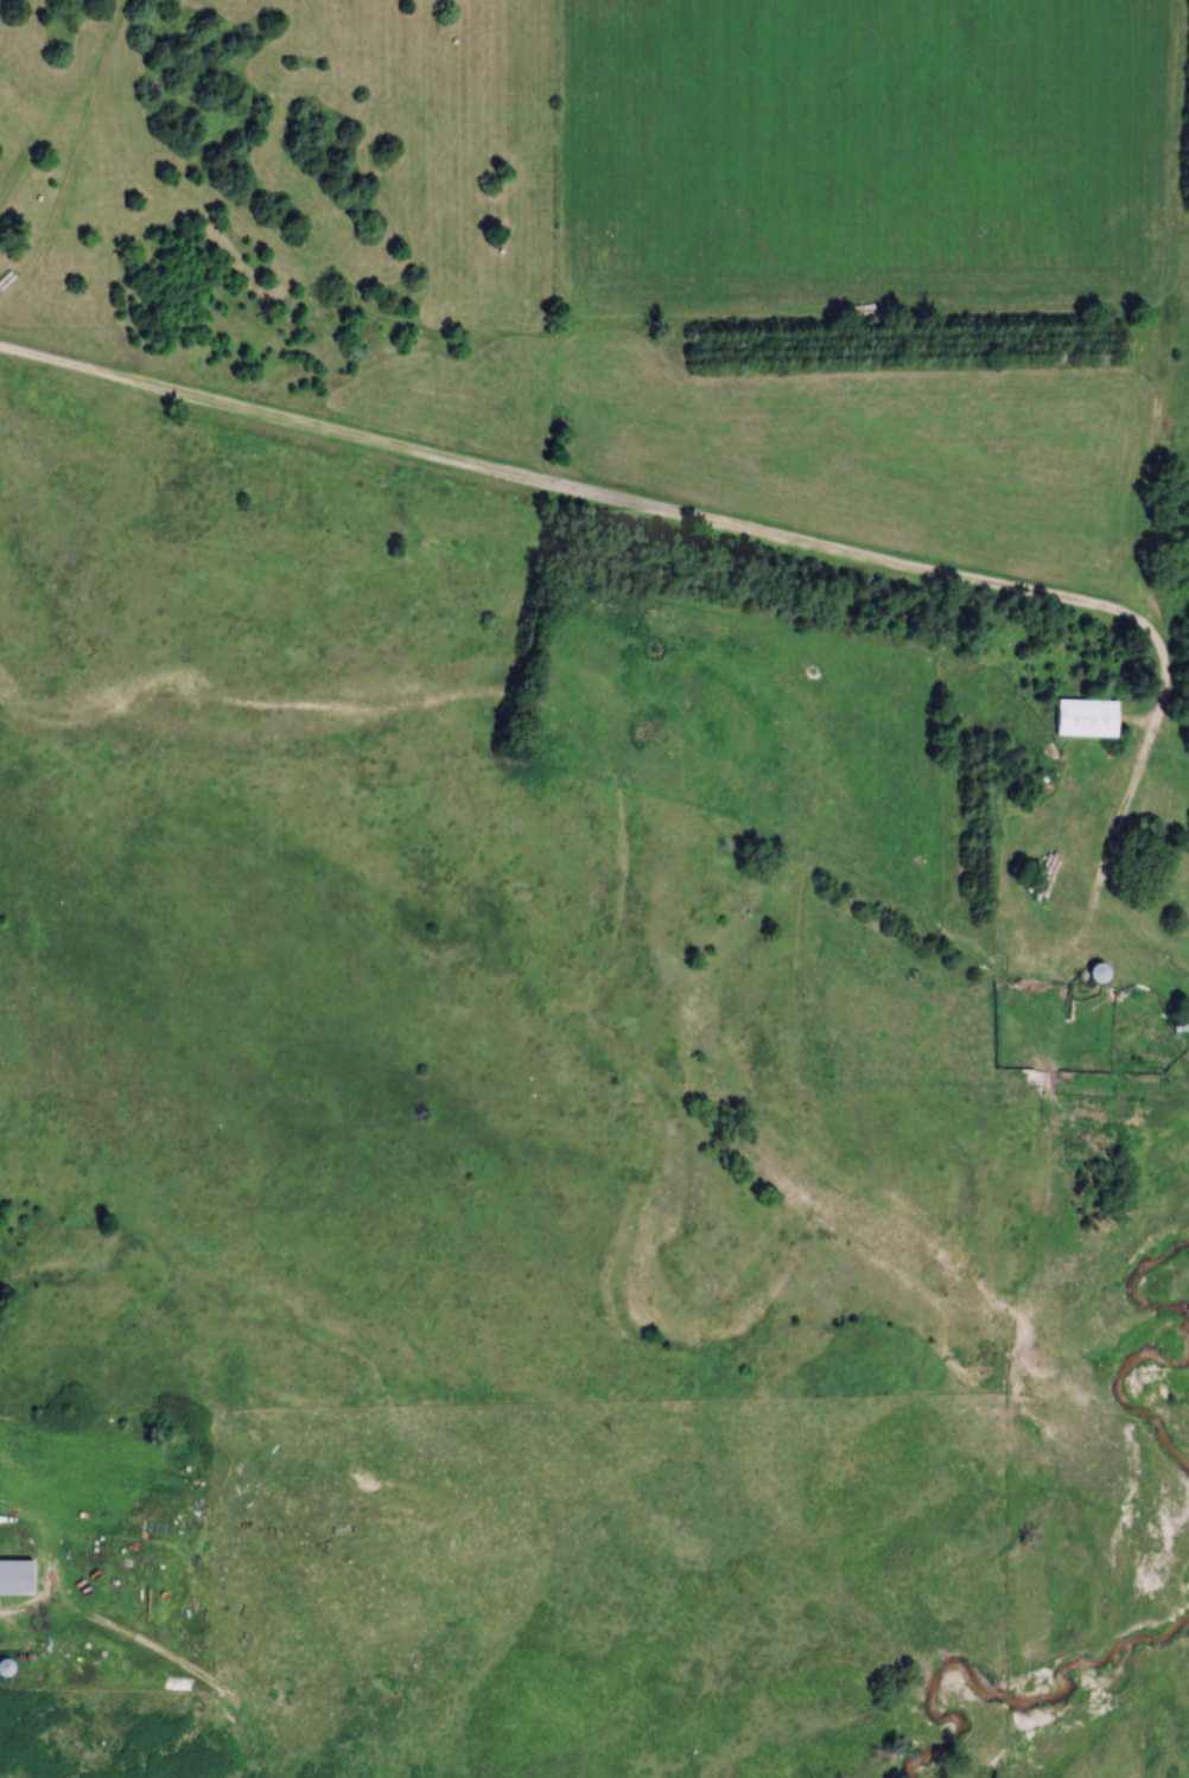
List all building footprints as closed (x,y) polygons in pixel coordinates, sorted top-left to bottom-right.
[(1126,736),(1126,700),(1064,700),(1064,736),(1126,736)] [(1188,1046),(1188,1020),(1178,1027),(1188,1046)] [(41,1562),(0,1562),(0,1596),(41,1596),(41,1562)]
